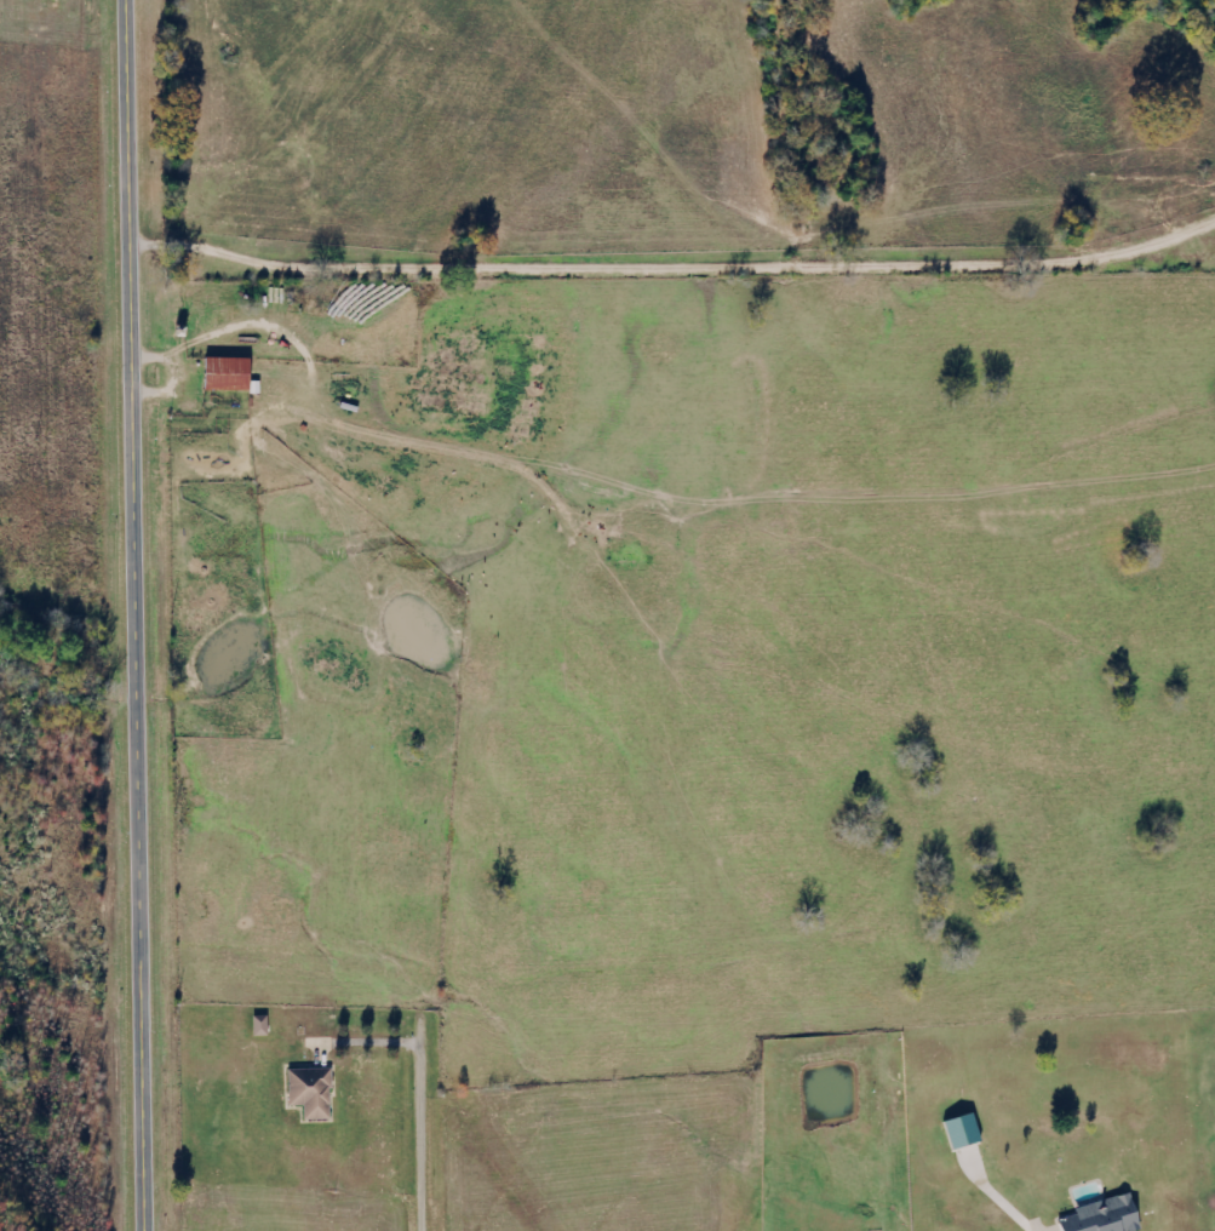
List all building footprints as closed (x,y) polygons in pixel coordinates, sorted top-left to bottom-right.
[(211,360),(212,391),(258,390),(257,359),(211,360)] [(281,1066),(283,1103),(297,1101),(298,1115),(327,1115),(326,1088),(329,1088),(329,1064),(281,1066)] [(948,1121),(955,1151),(989,1143),(982,1114),(948,1121)] [(1082,1215),(1067,1219),(1070,1230),(1143,1230),(1147,1230),(1139,1194),(1080,1207),(1082,1215)]
